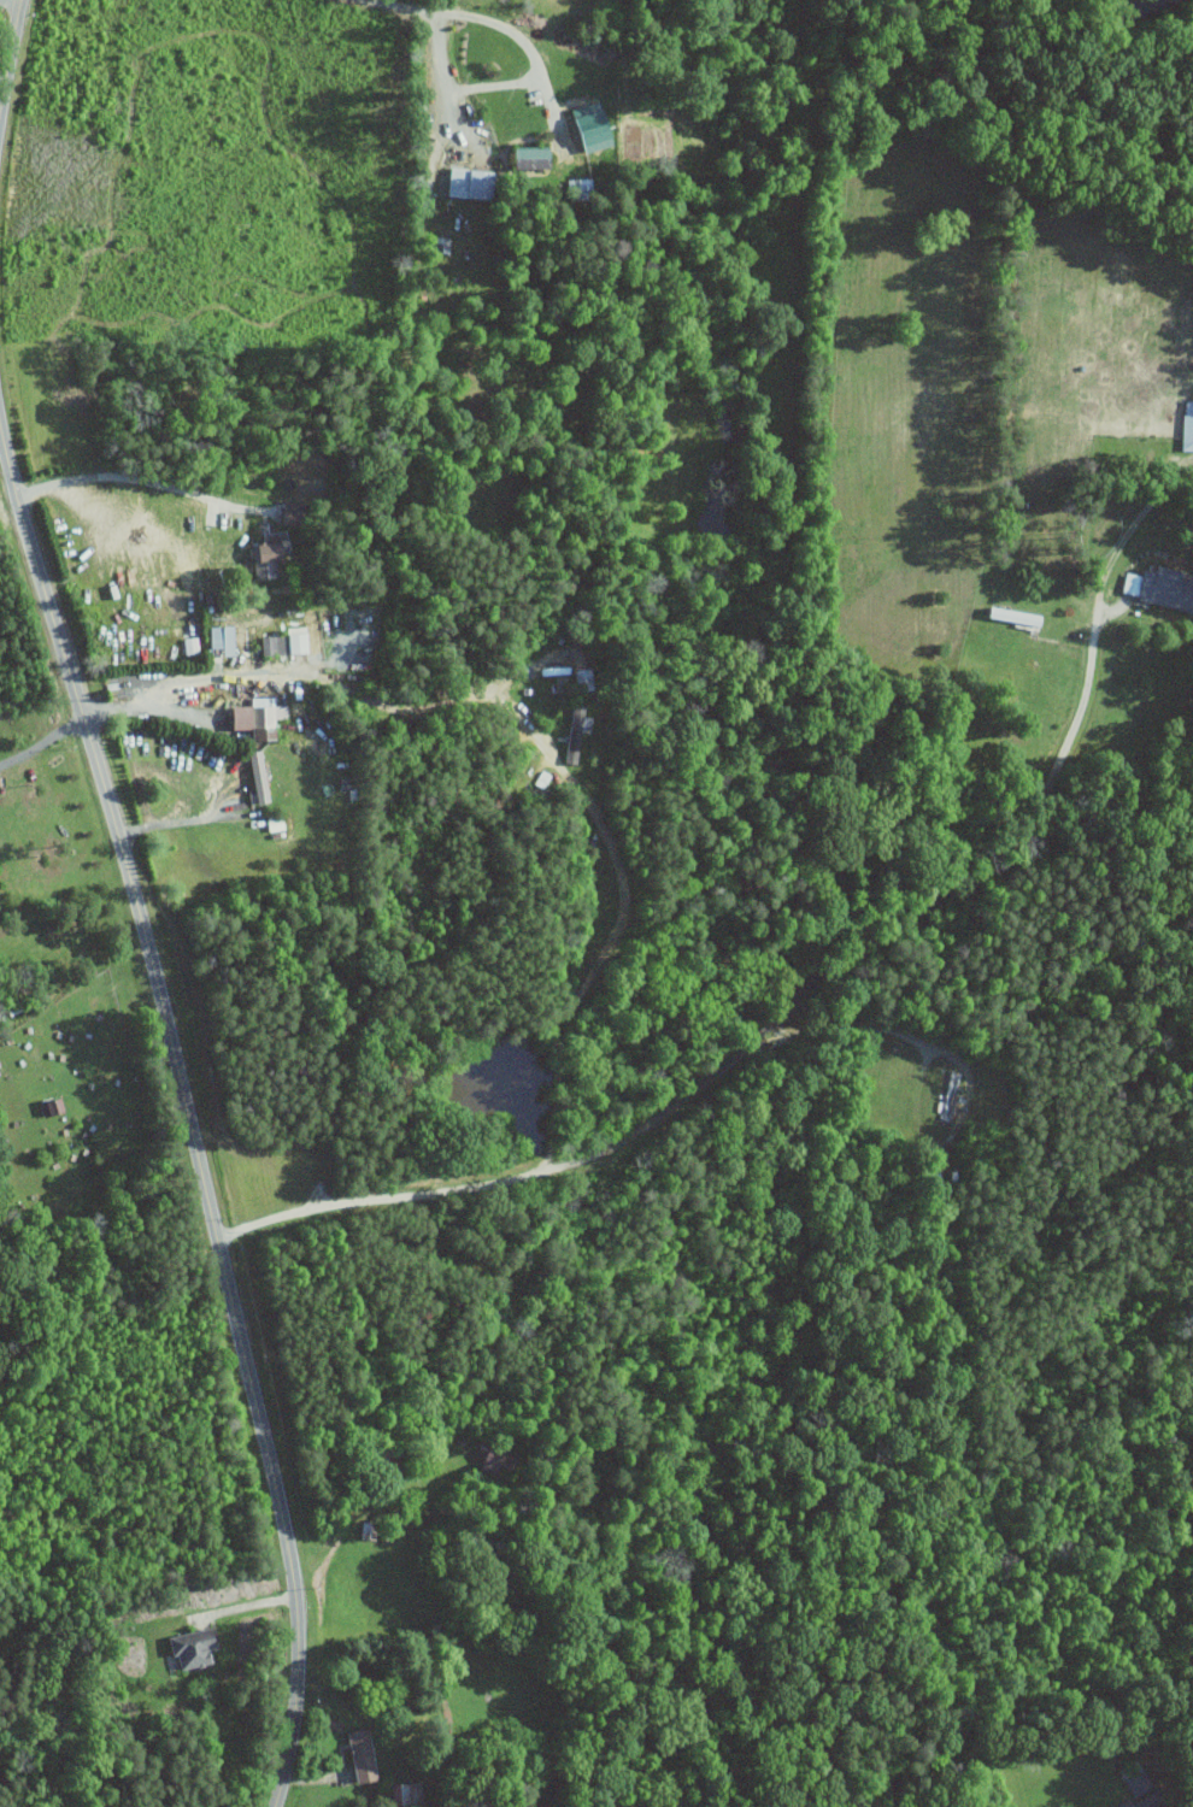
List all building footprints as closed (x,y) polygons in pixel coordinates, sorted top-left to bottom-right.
[(565,114),(577,153),(606,144),(593,105),(565,114)] [(509,168),(545,167),(545,145),(509,146),(509,168)] [(442,194),(483,199),(487,170),(445,166),(442,194)] [(1181,400),(1179,450),(1192,450),(1192,400),(1181,400)] [(274,576),(271,557),(285,555),(283,538),(247,544),(252,580),(274,576)] [(1192,599),(1192,574),(1154,565),(1153,571),(1142,569),(1141,574),(1125,571),(1120,595),(1191,610),(1192,599)] [(206,654),(228,654),(227,625),(206,625),(206,654)] [(307,652),(306,626),(284,626),(284,634),(258,635),(258,654),(307,652)] [(196,653),(196,636),(181,637),(182,653),(196,653)] [(244,739),(273,739),(273,718),(285,718),(285,704),(271,705),(271,696),(247,697),(248,705),(224,705),(224,728),(244,728),(244,739)] [(563,761),(574,762),(578,730),(587,731),(589,716),(580,715),(581,705),(571,704),(568,731),(566,730),(563,761)] [(264,801),(262,749),(247,750),(250,802),(264,801)] [(507,1441),(496,1439),(493,1451),(483,1449),(479,1468),(497,1472),(499,1466),(513,1470),(516,1455),(505,1453),(507,1441)] [(212,1645),(208,1627),(163,1637),(167,1655),(171,1654),(175,1670),(209,1663),(205,1647),(212,1645)] [(345,1729),(348,1782),(371,1780),(368,1728),(345,1729)] [(1152,1784),(1139,1767),(1122,1780),(1135,1797),(1152,1784)] [(418,1782),(397,1783),(397,1804),(419,1803),(418,1782)] [(1111,1806),(1140,1806),(1134,1795),(1111,1806)]
